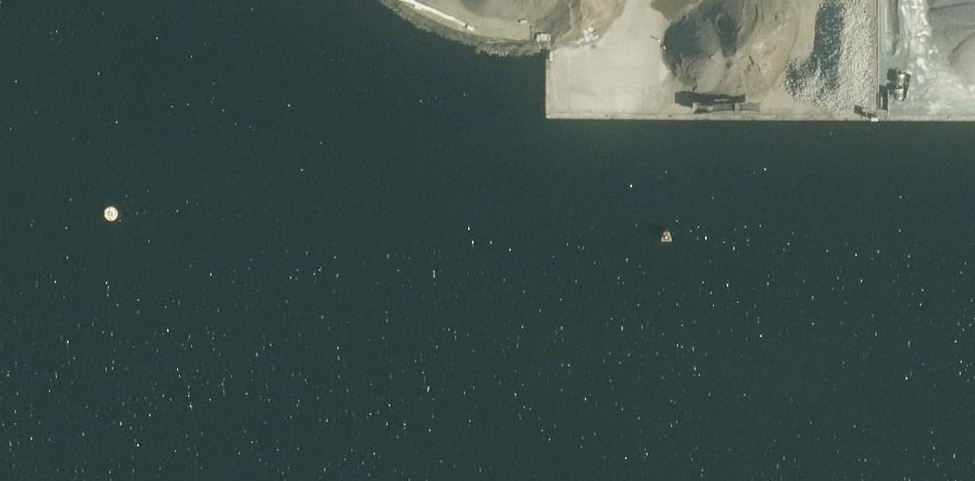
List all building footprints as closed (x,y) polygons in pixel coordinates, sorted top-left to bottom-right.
[(781,0),(748,0),(748,19),(781,19),(781,0)]
